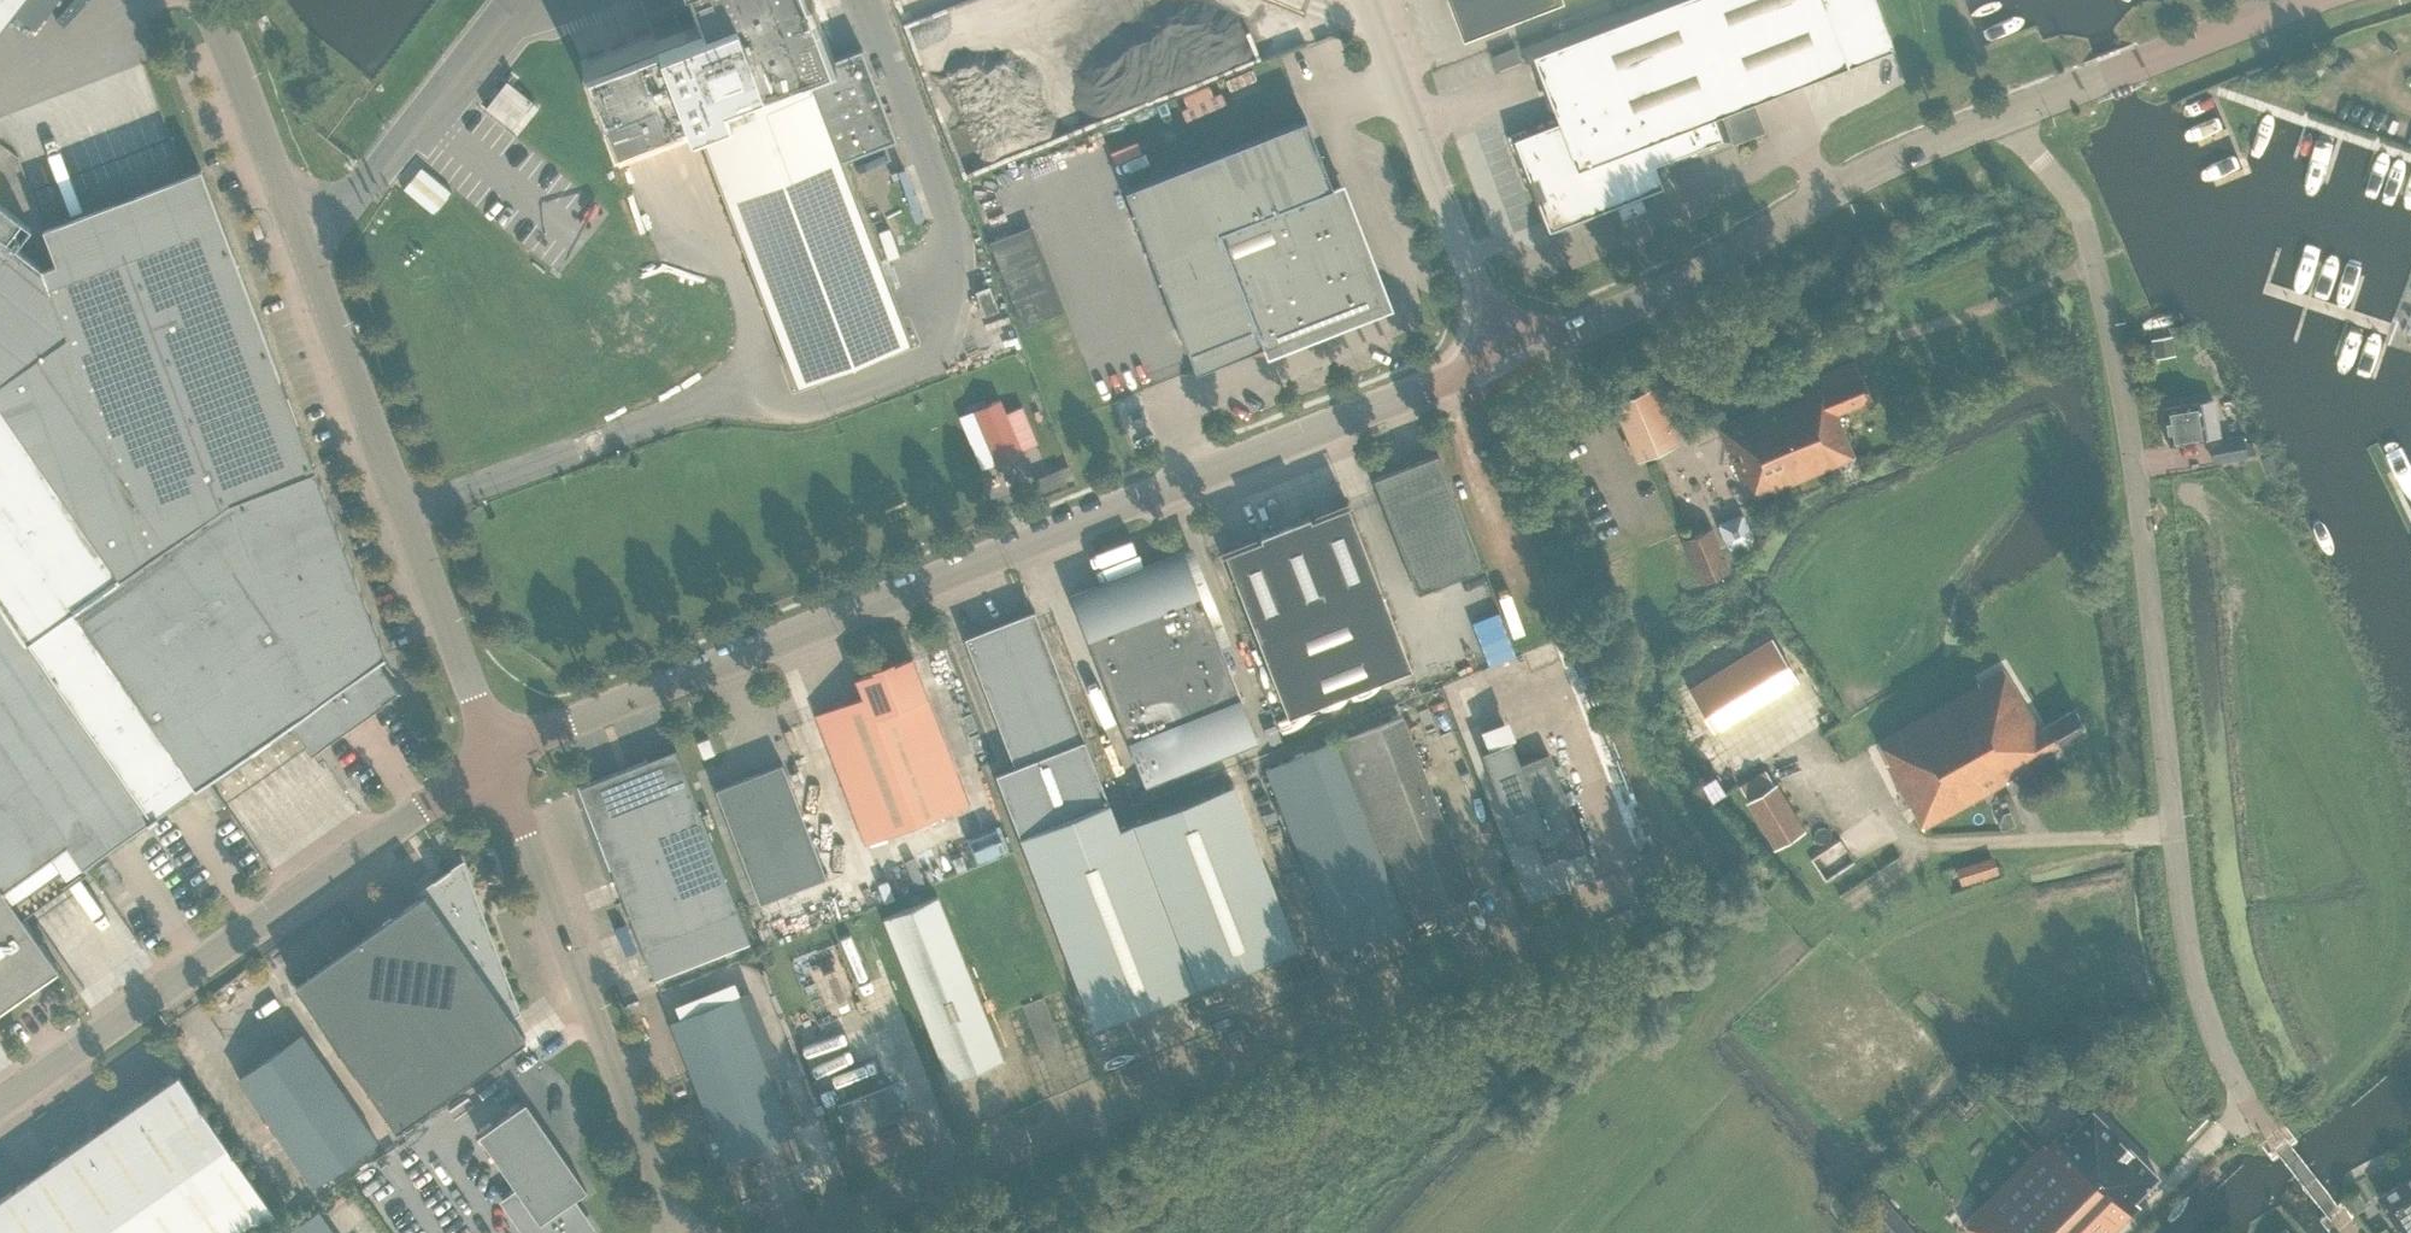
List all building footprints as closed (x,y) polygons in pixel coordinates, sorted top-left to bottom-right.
[(24,0),(0,0),(0,31),(24,0)] [(581,60),(618,157),(697,127),(796,386),(911,342),(841,159),(895,138),(861,48),(834,58),(812,0),(643,0),(655,31),(581,60)] [(1545,0),(1453,0),(1465,31),(1545,0)] [(1893,47),(1875,0),(1646,0),(1520,48),(1525,63),(1535,59),(1556,116),(1505,135),(1526,188),(1531,185),(1549,230),(1620,203),(1624,212),(1640,206),(1636,197),(1663,187),(1656,170),(1730,142),(1719,114),(1893,47)] [(499,113),(518,89),(487,64),(468,88),(499,113)] [(1332,185),(1306,118),(1125,189),(1195,370),(1262,344),(1263,347),(1266,346),(1263,339),(1272,335),(1276,344),(1383,302),(1341,195),(1332,199),(1329,189),(1336,187),(1335,184),(1332,185)] [(28,988),(32,992),(41,983),(39,981),(58,968),(2,891),(5,888),(3,886),(67,842),(82,863),(136,826),(290,719),(311,749),(398,689),(377,659),(385,653),(201,167),(43,227),(56,262),(43,267),(42,265),(41,266),(16,247),(31,228),(0,203),(0,1008),(28,988)] [(1022,318),(1067,301),(1033,213),(988,231),(1022,318)] [(985,314),(998,309),(989,285),(975,290),(985,314)] [(2172,335),(2151,338),(2154,357),(2174,354),(2172,335)] [(1755,499),(1852,457),(1834,415),(1870,400),(1854,361),(1809,380),(1811,385),(1717,426),(1741,482),(1746,480),(1755,499)] [(1637,459),(1677,442),(1654,388),(1614,405),(1637,459)] [(995,462),(1022,451),(1021,450),(1005,413),(1000,399),(973,410),(995,462)] [(2169,444),(2218,436),(2212,400),(2163,408),(2169,444)] [(1005,413),(1021,450),(1037,443),(1022,406),(1005,413)] [(2213,461),(2245,456),(2242,436),(2210,442),(2213,461)] [(1417,593),(1482,567),(1437,453),(1373,478),(1417,593)] [(1039,492),(1066,481),(1060,468),(1034,479),(1039,492)] [(1731,540),(1756,530),(1745,502),(1720,512),(1731,540)] [(1411,666),(1348,504),(1311,518),(1309,513),(1259,533),(1261,537),(1224,552),(1288,714),(1411,666)] [(1699,584),(1730,572),(1712,526),(1681,539),(1699,584)] [(1196,589),(1184,559),(1154,572),(1153,569),(1074,601),(1087,632),(1085,633),(1129,745),(1130,744),(1145,780),(1254,737),(1240,701),(1241,700),(1197,588),(1196,589)] [(1118,827),(1034,610),(965,637),(1015,766),(996,773),(1094,1025),(1296,947),(1232,782),(1118,827)] [(1796,679),(1771,638),(1688,688),(1713,730),(1796,679)] [(865,843),(968,803),(912,657),(857,679),(864,697),(816,716),(865,843)] [(2039,728),(2005,667),(1979,681),(1980,684),(1879,741),(1890,760),(1887,762),(1924,828),(2022,773),(2026,781),(2042,772),(2035,762),(2087,731),(2074,708),(2039,728)] [(1334,741),(1405,921),(1473,894),(1401,714),(1334,741)] [(702,757),(714,753),(708,737),(697,741),(702,757)] [(1520,764),(1510,740),(1481,752),(1516,842),(1532,835),(1539,852),(1561,843),(1566,857),(1586,849),(1548,753),(1520,764)] [(1338,948),(1405,921),(1334,741),(1266,768),(1338,948)] [(642,946),(736,910),(675,750),(581,787),(642,946)] [(759,903),(825,877),(782,763),(715,788),(759,903)] [(1715,773),(1700,781),(1710,799),(1725,791),(1715,773)] [(1774,846),(1803,828),(1777,785),(1748,803),(1774,846)] [(1963,882),(1996,872),(1992,857),(1958,867),(1963,882)] [(396,1127),(525,1037),(510,1016),(518,1011),(462,860),(419,890),(422,894),(295,983),(396,1127)] [(949,1080),(1003,1058),(937,895),(883,917),(949,1080)] [(774,1084),(738,995),(671,1021),(725,1158),(792,1131),(805,1125),(787,1079),(774,1084)] [(313,1185),(376,1140),(302,1034),(239,1078),(313,1185)] [(888,1085),(877,1058),(837,1073),(848,1101),(837,1105),(848,1132),(852,1134),(865,1129),(868,1121),(880,1116),(888,1120),(900,1115),(902,1110),(892,1084),(888,1085)] [(274,1212),(177,1074),(0,1198),(0,1232),(245,1232),(274,1212)] [(591,1228),(571,1200),(586,1189),(525,1102),(478,1134),(518,1191),(505,1200),(527,1232),(584,1232),(591,1228)] [(2092,1110),(2068,1134),(2063,1129),(2046,1146),(2043,1143),(1962,1224),(1971,1232),(2111,1232),(2139,1205),(2134,1200),(2157,1176),(2092,1110)] [(2402,1161),(2394,1166),(2402,1179),(2410,1174),(2402,1161)] [(2410,1174),(2402,1179),(2401,1180),(2410,1195),(2410,1173),(2410,1174)] [(2401,1180),(2377,1197),(2402,1232),(2410,1232),(2410,1195),(2401,1180)] [(1885,1197),(1864,1215),(1881,1232),(1918,1232),(1885,1197)]
